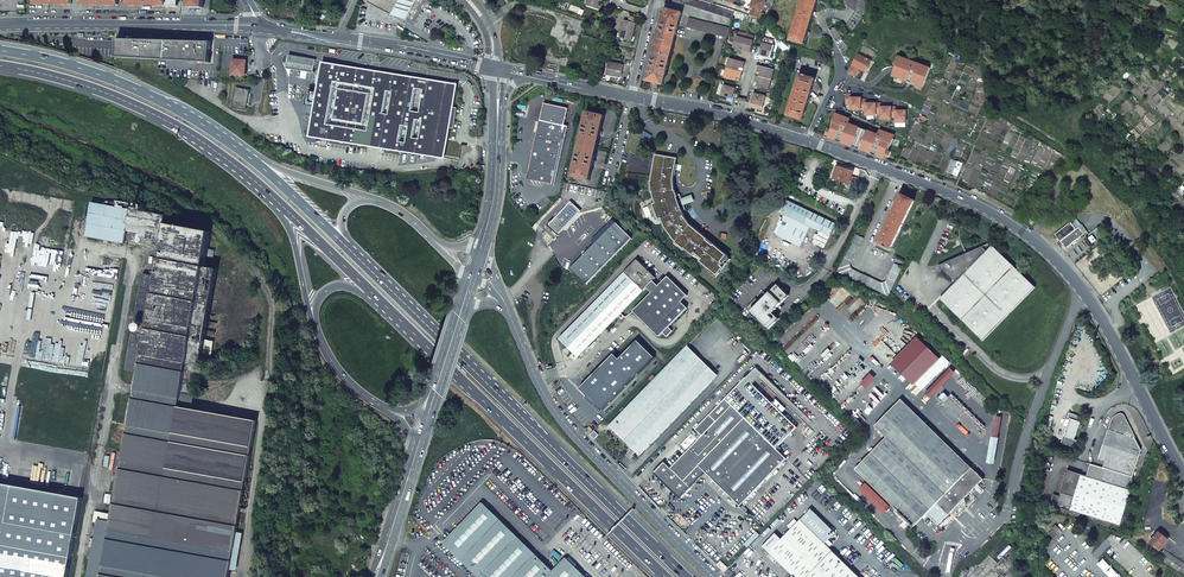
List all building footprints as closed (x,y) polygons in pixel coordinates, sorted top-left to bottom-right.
[(276,13),(297,16),(298,12),(294,12),(295,2),(283,0),(278,0),(276,13)] [(382,6),(405,18),(415,0),(385,0),(382,6)] [(733,19),(735,11),(703,0),(702,0),(671,0),(733,19)] [(763,0),(753,0),(750,9),(751,10),(749,15),(754,17),(756,12),(760,13),(765,1),(763,0)] [(791,41),(805,45),(818,0),(803,0),(791,41)] [(856,3),(856,9),(865,13),(865,11),(865,10),(866,8),(866,7),(866,6),(866,1),(866,0),(856,0),(856,3)] [(664,9),(647,80),(664,85),(679,25),(681,16),(681,13),(664,9)] [(730,29),(681,16),(679,25),(728,37),(730,29)] [(624,19),(620,37),(632,40),(636,22),(635,22),(629,20),(624,19)] [(746,39),(737,37),(734,48),(738,50),(739,48),(743,49),(746,39)] [(751,53),(754,42),(746,39),(743,49),(747,50),(747,52),(751,53)] [(211,42),(117,40),(116,56),(205,62),(211,61),(211,42)] [(773,46),(763,44),(762,48),(760,53),(765,55),(764,56),(770,58),(773,46)] [(871,61),(858,55),(849,73),(861,80),(871,61)] [(314,73),(316,61),(289,56),(287,69),(314,73)] [(893,82),(921,92),(930,69),(898,57),(895,64),(892,63),(891,67),(894,68),(892,73),(896,74),(893,82)] [(745,63),(730,59),(727,69),(739,72),(740,68),(743,69),(745,63)] [(232,75),(246,76),(246,61),(233,60),(232,75)] [(609,61),(607,74),(622,76),(624,64),(609,61)] [(456,84),(323,63),(311,137),(445,158),(456,84)] [(774,70),(759,67),(758,73),(761,74),(760,77),(772,80),(774,70)] [(739,72),(727,69),(725,78),(736,81),(737,78),(741,79),(742,73),(739,72)] [(800,75),(788,116),(803,120),(815,79),(807,76),(804,75),(803,76),(800,75)] [(760,77),(757,76),(755,83),(758,83),(757,87),(769,90),(772,80),(760,77)] [(736,89),(724,86),(720,100),(734,104),(735,99),(733,99),(734,94),(736,89)] [(249,91),(236,89),(233,108),(246,110),(249,91)] [(766,97),(754,94),(753,99),(752,104),(750,103),(749,108),(758,110),(759,106),(763,107),(766,97)] [(847,94),(847,104),(851,104),(851,110),(866,110),(866,115),(876,115),(876,114),(880,114),(880,119),(891,119),(891,117),(895,117),(895,123),(906,123),(906,111),(901,111),(901,112),(896,112),(896,107),(887,107),(887,109),(881,109),(881,104),(872,104),(872,105),(866,105),(866,100),(861,100),(861,98),(857,98),(857,99),(851,99),(851,95),(847,94)] [(544,104),(540,121),(563,125),(566,109),(544,104)] [(572,177),(590,181),(593,165),(595,166),(596,162),(594,161),(600,135),(601,135),(602,132),(601,131),(604,116),(587,112),(572,177)] [(829,136),(829,138),(884,158),(885,157),(887,151),(887,149),(889,150),(891,143),(890,142),(892,138),(893,139),(894,136),(836,114),(835,117),(836,118),(835,122),(833,121),(832,125),(833,126),(832,131),(829,129),(826,135),(829,136)] [(554,185),(567,126),(563,125),(540,121),(537,135),(528,177),(528,179),(532,180),(554,185)] [(683,251),(716,278),(721,271),(717,268),(727,256),(690,225),(684,216),(685,216),(683,211),(686,210),(680,194),(677,195),(675,190),(674,190),(674,186),(673,180),(677,159),(656,155),(652,179),(653,195),(656,203),(648,206),(653,217),(658,218),(659,220),(662,219),(665,226),(674,240),(676,242),(675,243),(683,251)] [(952,159),(946,172),(952,174),(954,169),(959,171),(962,164),(952,159)] [(853,170),(835,165),(831,179),(848,184),(853,170)] [(914,200),(901,194),(879,242),(885,245),(885,247),(887,247),(887,246),(891,248),(914,200)] [(835,224),(811,212),(787,201),(781,212),(819,231),(813,243),(823,248),(835,224)] [(133,399),(192,409),(193,402),(199,370),(217,268),(206,266),(212,231),(166,223),(167,216),(152,213),(92,202),(86,236),(124,243),(126,230),(130,231),(142,233),(141,238),(157,241),(156,244),(161,245),(156,273),(151,272),(150,276),(144,275),(127,371),(137,373),(133,399)] [(581,211),(571,202),(549,225),(559,234),(581,211)] [(631,238),(616,223),(571,268),(587,284),(631,238)] [(1071,223),(1055,235),(1057,237),(1072,225),(1071,223)] [(1078,228),(1075,224),(1073,225),(1072,225),(1057,237),(1066,248),(1084,234),(1079,228),(1078,228)] [(856,234),(838,271),(866,285),(869,277),(851,268),(850,264),(864,238),(856,234)] [(955,282),(989,246),(987,244),(988,243),(987,243),(937,265),(938,266),(952,280),(952,279),(955,282)] [(983,341),(1034,286),(991,245),(989,246),(955,282),(940,299),(983,341)] [(717,268),(721,271),(731,260),(727,256),(717,268)] [(637,259),(585,312),(560,339),(578,357),(621,313),(646,287),(653,281),(656,278),(637,259)] [(881,283),(869,277),(866,285),(889,296),(902,267),(894,263),(885,281),(881,283)] [(669,327),(687,308),(681,302),(687,295),(668,276),(658,286),(653,281),(646,287),(651,293),(633,311),(659,337),(663,333),(669,327)] [(752,313),(751,314),(766,330),(774,322),(770,318),(790,299),(778,287),(761,305),(758,302),(749,311),(752,313)] [(667,337),(673,331),(669,327),(663,333),(667,337)] [(938,358),(915,336),(889,363),(912,385),(938,358)] [(602,409),(654,356),(636,339),(618,357),(613,352),(579,387),(590,398),(602,409)] [(681,350),(712,381),(717,375),(686,345),(681,350)] [(651,381),(609,425),(640,456),(712,381),(681,350),(655,378),(652,375),(649,379),(651,381)] [(949,362),(942,355),(914,383),(921,390),(949,362)] [(954,372),(949,367),(924,393),(929,398),(954,372)] [(875,378),(870,373),(859,383),(864,388),(875,378)] [(948,397),(943,392),(938,397),(943,402),(948,397)] [(133,399),(124,452),(118,451),(113,475),(119,476),(116,495),(113,494),(112,503),(115,504),(113,515),(96,512),(94,522),(98,523),(88,576),(229,576),(257,421),(192,409),(133,399)] [(786,458),(725,399),(695,429),(702,435),(670,467),(664,461),(653,472),(679,498),(690,487),(684,481),(698,466),(740,506),(786,458)] [(887,437),(856,469),(914,526),(936,503),(948,515),(982,479),(970,468),(965,473),(895,404),(875,426),(887,437)] [(1070,419),(1064,436),(1074,440),(1080,422),(1078,421),(1079,417),(1069,413),(1067,419),(1070,419)] [(1105,461),(1103,468),(1106,469),(1132,477),(1141,450),(1129,425),(1124,416),(1124,415),(1123,414),(1121,414),(1119,414),(1118,415),(1116,416),(1115,417),(1112,420),(1108,430),(1099,459),(1105,461)] [(598,435),(594,430),(589,435),(594,439),(598,435)] [(1090,464),(1087,476),(1102,481),(1106,469),(1103,468),(1090,464)] [(1120,526),(1131,490),(1132,477),(1106,469),(1102,481),(1087,476),(1067,470),(1056,507),(1120,526)] [(875,493),(864,483),(858,490),(868,500),(875,493)] [(0,484),(0,576),(68,576),(82,498),(0,484)] [(1148,489),(1147,494),(1150,495),(1147,510),(1153,511),(1156,490),(1148,489)] [(890,507),(875,493),(869,500),(883,514),(890,507)] [(483,503),(444,543),(444,544),(443,544),(446,546),(477,576),(584,576),(565,558),(553,571),(483,503)] [(828,547),(824,543),(828,539),(829,541),(831,539),(829,538),(835,532),(811,509),(800,520),(800,519),(781,539),(775,533),(762,546),(791,574),(788,576),(858,576),(828,547)] [(1159,532),(1151,543),(1160,550),(1168,540),(1159,532)] [(725,565),(721,561),(717,564),(716,565),(721,570),(725,565)]
